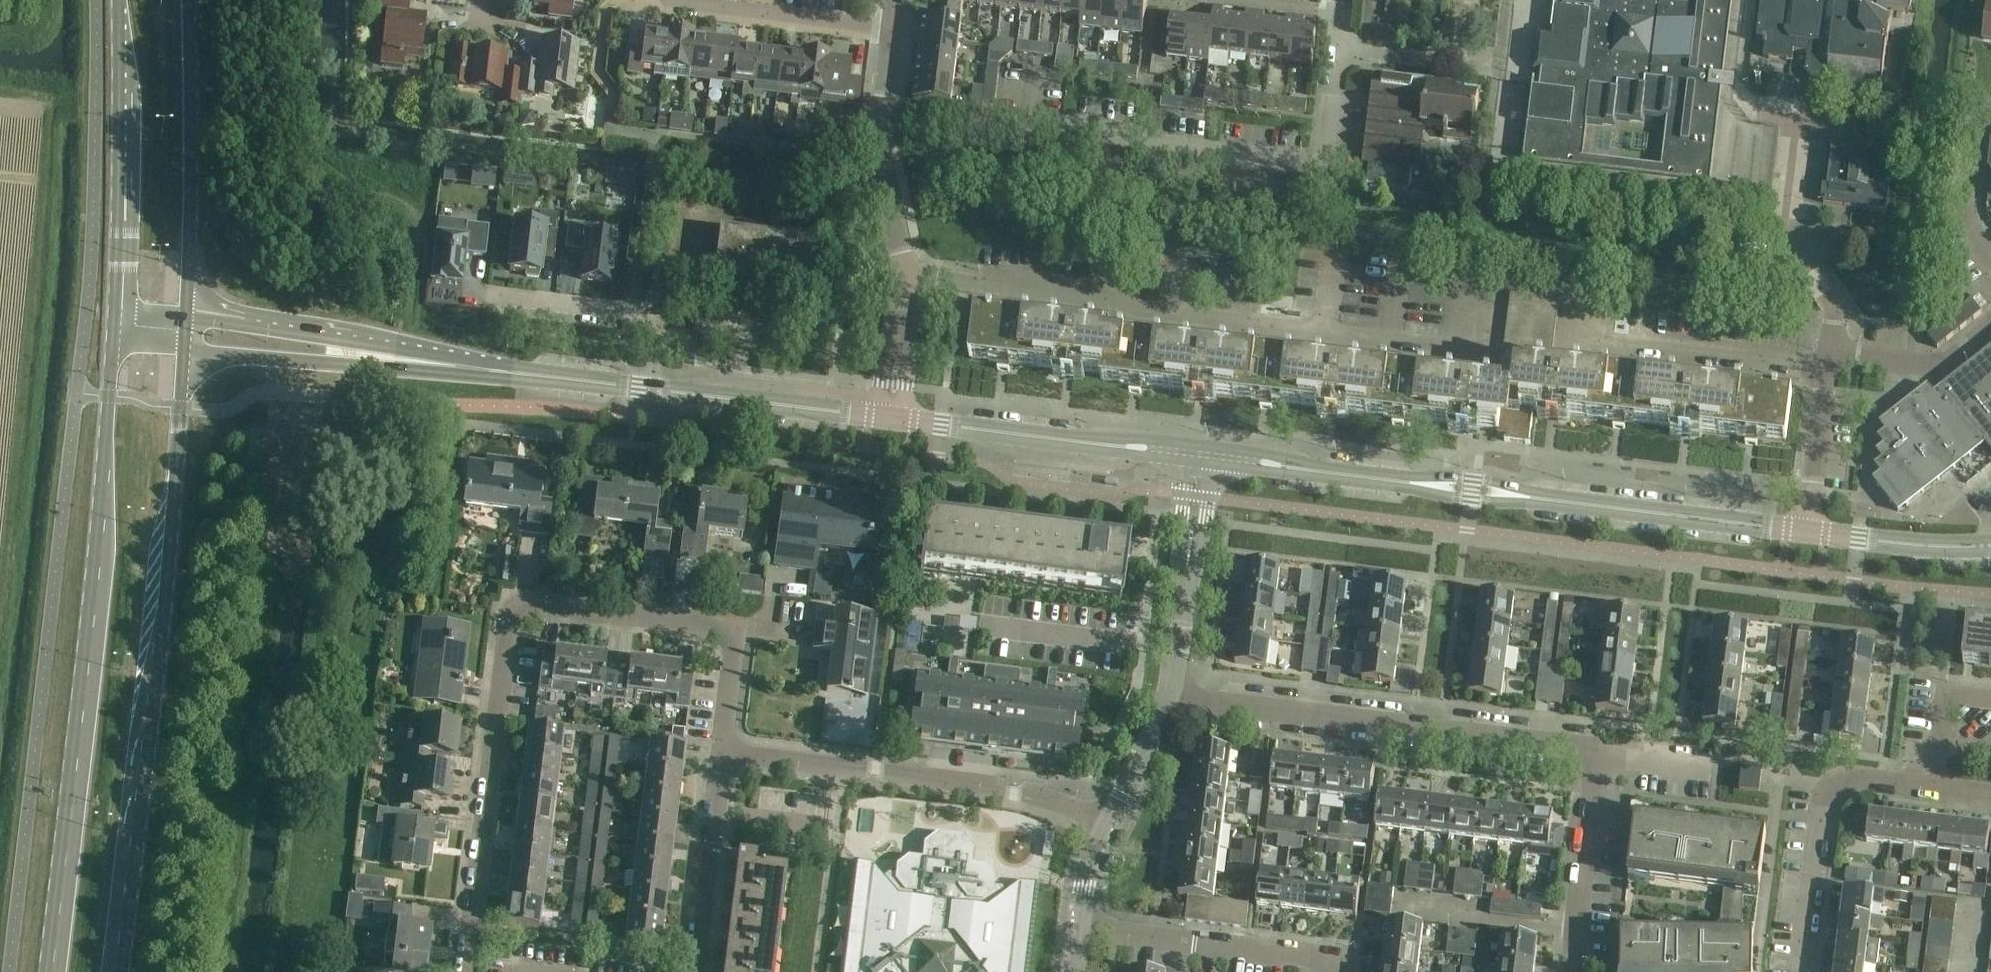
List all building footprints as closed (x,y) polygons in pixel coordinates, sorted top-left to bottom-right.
[(373,11),(385,13),(379,66),(380,66),(401,68),(402,68),(403,61),(419,63),(424,14),(407,12),(408,0),(374,0),(373,11)] [(572,0),(533,0),(532,7),(571,12),(572,0)] [(963,2),(944,0),(940,0),(938,16),(930,15),(931,7),(917,5),(916,15),(923,16),(921,28),(915,28),(914,36),(958,42),(963,2)] [(1022,0),(1002,0),(1001,7),(1021,10),(1022,0)] [(1042,0),(1022,0),(1021,10),(1041,12),(1042,0)] [(1063,0),(1042,0),(1041,12),(1061,15),(1063,0)] [(1061,15),(1081,17),(1083,0),(1063,0),(1061,15)] [(1081,17),(1080,27),(1111,31),(1115,0),(1083,0),(1081,17)] [(1111,31),(1142,34),(1146,0),(1115,0),(1111,31)] [(1560,5),(1552,4),(1550,35),(1537,34),(1537,42),(1534,69),(1541,70),(1539,90),(1532,89),(1525,151),(1583,158),(1587,123),(1614,126),(1615,120),(1642,123),(1643,116),(1667,119),(1662,167),(1711,173),(1721,89),(1716,89),(1718,76),(1723,77),(1732,0),(1560,0),(1560,5)] [(1911,0),(1760,0),(1755,41),(1765,42),(1763,51),(1762,57),(1792,60),(1793,55),(1792,55),(1793,51),(1807,53),(1805,72),(1813,82),(1880,91),(1890,13),(1876,11),(1876,8),(1897,10),(1910,12),(1911,0)] [(1990,3),(1990,0),(1987,0),(1982,39),(1990,41),(1990,3)] [(1229,54),(1234,16),(1222,15),(1223,9),(1213,8),(1211,24),(1212,25),(1209,52),(1210,52),(1229,54)] [(1250,57),(1255,13),(1246,12),(1245,18),(1234,16),(1229,54),(1250,57)] [(1270,59),(1274,22),(1263,20),(1264,14),(1255,13),(1250,57),(1270,59)] [(1290,62),(1295,18),(1286,17),(1285,23),(1274,22),(1270,59),(1290,62)] [(1188,59),(1193,19),(1187,18),(1187,21),(1170,19),(1166,57),(1188,59)] [(1295,18),(1290,62),(1311,64),(1316,27),(1303,25),(1304,19),(1295,18)] [(1212,25),(1211,24),(1197,23),(1198,19),(1193,19),(1188,59),(1208,62),(1210,52),(1209,52),(1212,25)] [(1442,19),(1440,32),(1453,33),(1454,21),(1442,19)] [(737,49),(737,44),(692,39),(693,35),(645,29),(643,48),(630,46),(627,74),(642,75),(642,69),(653,70),(652,75),(686,79),(722,84),(722,89),(731,90),(732,85),(742,86),(741,96),(752,97),(752,98),(761,99),(762,94),(791,97),(790,102),(790,105),(798,106),(799,98),(800,98),(800,93),(821,96),(820,103),(856,108),(860,79),(848,78),(850,59),(801,53),(800,57),(737,49)] [(956,62),(958,42),(914,36),(912,45),(919,46),(918,57),(956,62)] [(520,73),(517,94),(519,94),(534,96),(536,86),(552,88),(553,88),(573,91),(579,43),(540,39),(537,66),(521,64),(520,73)] [(993,43),(1006,58),(1012,53),(1013,41),(998,39),(993,43)] [(1035,56),(1037,44),(1018,41),(1016,54),(1035,56)] [(999,64),(1006,58),(993,43),(989,47),(987,66),(999,68),(999,64)] [(1037,44),(1035,56),(1052,58),(1053,46),(1037,44)] [(1071,72),(1074,49),(1057,46),(1054,70),(1071,72)] [(451,63),(448,85),(456,86),(465,87),(501,91),(500,103),(518,106),(519,94),(517,94),(520,73),(505,71),(507,53),(469,49),(460,48),(458,64),(451,63)] [(1085,52),(1084,61),(1097,62),(1098,54),(1085,52)] [(953,82),(956,62),(918,57),(917,69),(910,68),(909,77),(953,82)] [(1105,76),(1107,64),(1097,62),(1084,61),(1080,60),(1079,73),(1105,76)] [(1107,64),(1105,76),(1136,80),(1138,68),(1107,64)] [(996,88),(999,68),(987,66),(984,86),(996,88)] [(1477,108),(1479,93),(1454,90),(1455,86),(1375,76),(1364,164),(1368,165),(1366,184),(1379,185),(1379,187),(1409,191),(1411,169),(1419,170),(1425,126),(1445,129),(1443,140),(1469,143),(1473,108),(1477,108)] [(951,104),(953,82),(909,77),(907,86),(915,87),(913,99),(951,104)] [(994,104),(996,88),(984,86),(982,102),(994,104)] [(1223,103),(1225,90),(1205,88),(1204,101),(1223,103)] [(1244,106),(1245,93),(1225,90),(1223,103),(1244,106)] [(1264,108),(1265,96),(1245,93),(1244,106),(1264,108)] [(1181,111),(1183,98),(1161,96),(1159,109),(1181,111)] [(1284,110),(1285,98),(1265,96),(1264,108),(1284,110)] [(1183,98),(1181,111),(1202,113),(1203,101),(1183,98)] [(1285,98),(1284,110),(1305,113),(1306,101),(1285,98)] [(981,120),(982,107),(966,105),(965,118),(981,120)] [(657,111),(643,109),(641,122),(655,123),(657,111)] [(532,111),(517,114),(520,128),(534,125),(532,111)] [(508,113),(494,118),(500,132),(514,126),(508,113)] [(668,130),(670,115),(658,114),(656,128),(668,130)] [(670,115),(668,130),(667,132),(690,134),(693,116),(670,114),(670,115)] [(1872,147),(1876,117),(1856,115),(1853,144),(1831,142),(1826,183),(1824,203),(1886,211),(1893,149),(1872,147)] [(725,139),(726,137),(728,121),(715,119),(713,137),(725,139)] [(758,143),(758,141),(761,125),(738,122),(735,140),(758,143)] [(804,148),(804,147),(806,130),(783,127),(781,146),(804,148)] [(443,165),(441,182),(455,184),(457,167),(443,165)] [(503,169),(501,185),(510,186),(512,170),(503,169)] [(486,170),(484,188),(494,189),(496,171),(486,170)] [(1363,193),(1361,204),(1375,206),(1376,195),(1363,193)] [(514,223),(509,271),(526,273),(526,277),(538,278),(538,274),(539,274),(541,259),(553,260),(558,215),(540,213),(538,226),(514,223)] [(433,265),(431,282),(445,284),(445,283),(461,285),(463,271),(465,260),(464,260),(465,254),(485,256),(488,227),(439,221),(435,254),(434,254),(433,265)] [(567,224),(564,250),(584,252),(580,279),(611,283),(616,238),(588,235),(589,227),(567,224)] [(812,292),(818,242),(719,229),(713,279),(812,292)] [(1791,395),(1676,381),(1550,366),(1559,298),(1511,292),(1499,383),(1109,336),(1110,329),(975,313),(970,360),(1101,376),(1100,382),(1498,431),(1497,435),(1506,436),(1506,440),(1504,440),(1504,442),(1528,445),(1533,411),(1785,441),(1791,395)] [(1946,313),(1959,330),(1981,313),(1971,301),(1964,307),(1960,302),(1946,313)] [(1937,348),(1959,330),(1946,313),(1932,324),(1936,329),(1927,335),(1937,348)] [(1982,353),(1988,361),(1990,365),(1990,346),(1982,353)] [(1988,361),(1982,353),(1956,374),(1990,419),(1990,365),(1988,361)] [(1990,452),(1990,419),(1956,374),(1939,387),(1933,379),(1918,391),(1969,455),(1984,443),(1990,452)] [(1918,391),(1886,416),(1887,416),(1937,480),(1969,455),(1918,391)] [(1886,416),(1878,422),(1885,430),(1877,436),(1883,444),(1875,450),(1881,458),(1874,464),(1880,472),(1872,478),(1898,511),(1937,480),(1887,416),(1886,416)] [(545,535),(549,506),(537,504),(542,472),(470,463),(464,504),(521,511),(518,531),(545,535)] [(580,478),(575,520),(592,522),(595,523),(645,529),(641,558),(667,561),(672,524),(656,521),(659,495),(654,495),(655,487),(653,487),(644,486),(628,484),(597,480),(580,478)] [(741,539),(746,506),(714,501),(715,495),(701,493),(697,522),(683,520),(678,559),(704,563),(708,534),(741,539)] [(820,508),(821,497),(791,493),(790,505),(784,505),(783,509),(776,508),(774,526),(781,527),(779,542),(780,542),(777,563),(812,568),(814,551),(867,558),(873,515),(820,508)] [(1105,543),(1090,541),(1091,535),(927,514),(919,574),(921,574),(921,573),(982,581),(983,571),(1121,590),(1126,558),(1131,558),(1132,547),(1127,546),(1128,540),(1106,537),(1105,543)] [(1245,589),(1277,593),(1280,569),(1248,564),(1245,589)] [(1356,570),(1354,581),(1375,583),(1372,604),(1404,609),(1407,584),(1395,582),(1396,575),(1356,570)] [(1311,598),(1321,599),(1324,574),(1314,573),(1311,598)] [(816,574),(814,596),(830,598),(833,576),(816,574)] [(1327,598),(1337,600),(1340,576),(1330,575),(1327,598)] [(739,577),(737,591),(761,594),(763,580),(758,579),(739,577)] [(1274,618),(1277,593),(1245,589),(1242,614),(1274,618)] [(1478,618),(1511,622),(1514,598),(1482,593),(1478,618)] [(1549,594),(1548,602),(1558,604),(1559,596),(1549,594)] [(1565,596),(1564,604),(1574,606),(1575,597),(1565,596)] [(1317,624),(1321,599),(1311,598),(1307,623),(1317,624)] [(1334,625),(1337,600),(1327,598),(1324,623),(1334,625)] [(1545,627),(1555,628),(1558,604),(1548,602),(1545,627)] [(1400,634),(1404,609),(1372,604),(1369,629),(1400,634)] [(1561,629),(1571,630),(1574,606),(1564,604),(1561,629)] [(1605,634),(1637,639),(1640,614),(1608,610),(1605,634)] [(866,696),(875,616),(835,611),(834,628),(816,626),(813,648),(835,650),(830,689),(827,688),(826,691),(866,696)] [(1270,643),(1274,618),(1242,614),(1239,639),(1270,643)] [(977,620),(960,618),(958,631),(975,633),(977,620)] [(1507,647),(1511,622),(1478,618),(1475,643),(1507,647)] [(459,705),(468,627),(425,622),(416,694),(433,696),(433,701),(459,705)] [(1967,622),(1962,665),(1990,668),(1990,625),(1967,622)] [(1316,637),(1317,624),(1307,623),(1304,647),(1317,649),(1317,648),(1319,638),(1316,637)] [(1331,650),(1334,625),(1324,623),(1322,638),(1319,638),(1317,648),(1331,650)] [(1712,648),(1744,652),(1747,628),(1716,624),(1712,648)] [(1552,653),(1555,628),(1545,627),(1541,652),(1552,653)] [(1397,659),(1400,634),(1369,629),(1365,654),(1397,659)] [(1568,655),(1571,630),(1561,629),(1558,654),(1568,655)] [(1778,657),(1788,658),(1791,633),(1781,632),(1778,657)] [(1634,663),(1637,639),(1605,634),(1601,659),(1634,663)] [(1794,659),(1806,660),(1809,635),(1797,634),(1794,659)] [(1267,668),(1270,643),(1239,639),(1235,664),(1267,668)] [(1839,664),(1871,668),(1874,643),(1842,640),(1839,664)] [(1504,672),(1507,647),(1475,643),(1472,668),(1504,672)] [(1314,674),(1317,649),(1304,647),(1301,672),(1314,674)] [(576,685),(580,651),(555,648),(554,657),(542,655),(538,691),(560,693),(561,684),(576,685)] [(1328,675),(1331,650),(1317,648),(1317,649),(1314,674),(1328,675)] [(1741,677),(1744,652),(1712,648),(1709,673),(1741,677)] [(612,700),(616,665),(604,663),(605,654),(580,651),(576,685),(590,687),(589,697),(612,700)] [(901,684),(905,653),(894,652),(890,683),(901,684)] [(1550,667),(1552,653),(1541,652),(1539,666),(1538,677),(1551,678),(1553,667),(1550,667)] [(1394,684),(1397,659),(1365,654),(1362,679),(1394,684)] [(1565,680),(1568,655),(1558,654),(1556,668),(1553,667),(1551,678),(1565,680)] [(650,695),(655,660),(629,657),(628,666),(616,665),(612,700),(634,703),(636,693),(650,695)] [(1786,669),(1788,658),(1778,657),(1777,667),(1786,669)] [(955,680),(958,660),(958,659),(949,658),(947,679),(916,675),(913,701),(912,716),(911,716),(908,739),(987,749),(987,748),(997,749),(997,750),(1077,760),(1080,736),(1079,735),(1081,721),(1084,696),(1054,693),(1056,671),(1048,670),(1045,692),(1017,688),(1019,674),(1020,674),(1020,672),(985,668),(984,669),(985,669),(983,684),(955,680)] [(1631,688),(1634,663),(1601,659),(1598,684),(1631,688)] [(1803,685),(1806,660),(1794,659),(1791,683),(1803,685)] [(655,660),(650,695),(665,697),(664,707),(686,710),(691,675),(679,673),(680,664),(655,660)] [(1868,693),(1871,668),(1839,664),(1836,689),(1868,693)] [(1501,697),(1504,672),(1472,668),(1468,693),(1501,697)] [(1738,702),(1741,677),(1709,673),(1706,698),(1738,702)] [(1548,704),(1551,678),(1538,677),(1535,702),(1548,704)] [(1562,706),(1565,680),(1551,678),(1548,704),(1562,706)] [(1799,710),(1803,685),(1791,683),(1788,708),(1799,710)] [(1627,713),(1631,688),(1598,684),(1595,709),(1627,713)] [(1865,718),(1868,693),(1836,689),(1833,714),(1865,718)] [(1766,706),(1771,706),(1781,708),(1782,697),(1773,695),(1767,694),(1766,706)] [(1735,727),(1738,702),(1706,698),(1703,723),(1735,727)] [(874,719),(876,702),(866,700),(864,718),(874,719)] [(1778,732),(1781,708),(1771,706),(1768,731),(1778,732)] [(533,721),(552,723),(554,709),(535,707),(533,721)] [(1796,734),(1799,710),(1788,708),(1785,733),(1796,734)] [(1861,743),(1865,718),(1833,714),(1830,738),(1829,739),(1831,739),(1861,743)] [(455,755),(459,724),(412,719),(409,746),(400,745),(398,766),(406,767),(403,792),(395,791),(393,806),(423,809),(424,796),(450,799),(453,770),(428,767),(430,752),(455,755)] [(672,727),(670,738),(683,740),(684,729),(672,727)] [(525,753),(559,757),(562,732),(528,728),(525,753)] [(589,760),(600,762),(603,737),(592,735),(589,760)] [(1814,736),(1813,744),(1822,746),(1823,737),(1814,736)] [(606,764),(616,765),(619,739),(609,737),(606,764)] [(647,768),(680,772),(683,748),(650,744),(647,768)] [(1194,772),(1228,776),(1231,751),(1197,747),(1194,772)] [(556,781),(559,757),(525,753),(522,777),(556,781)] [(1295,794),(1299,760),(1274,757),(1270,791),(1295,794)] [(597,786),(600,762),(589,760),(586,785),(597,786)] [(1320,797),(1324,763),(1299,760),(1295,794),(1320,797)] [(1345,800),(1349,766),(1324,763),(1320,797),(1345,800)] [(613,789),(616,765),(606,764),(603,788),(613,789)] [(1251,766),(1250,779),(1263,780),(1265,768),(1251,766)] [(1349,766),(1345,800),(1370,803),(1374,769),(1349,766)] [(1758,793),(1761,769),(1762,768),(1741,766),(1738,790),(1758,793)] [(677,797),(680,772),(647,768),(644,793),(677,797)] [(1224,800),(1228,776),(1194,772),(1191,796),(1224,800)] [(553,806),(556,781),(522,777),(519,802),(553,806)] [(593,811),(597,786),(586,785),(583,810),(593,811)] [(610,814),(613,789),(603,788),(600,813),(610,814)] [(1249,804),(1261,805),(1262,793),(1250,792),(1249,804)] [(674,822),(677,797),(644,793),(641,818),(674,822)] [(1400,831),(1404,796),(1380,793),(1375,828),(1400,831)] [(1221,825),(1224,800),(1191,796),(1188,821),(1221,825)] [(1425,834),(1429,799),(1404,796),(1400,831),(1425,834)] [(1450,837),(1454,802),(1429,799),(1425,834),(1450,837)] [(550,831),(553,806),(519,802),(516,827),(550,831)] [(1474,840),(1479,805),(1454,802),(1450,837),(1474,840)] [(1259,817),(1261,805),(1249,804),(1247,815),(1259,817)] [(1499,843),(1503,809),(1479,805),(1474,840),(1499,843)] [(375,822),(375,824),(384,826),(394,827),(389,867),(428,872),(432,842),(445,843),(447,828),(421,825),(423,814),(386,809),(377,808),(377,809),(375,822)] [(1523,846),(1527,812),(1503,809),(1499,843),(1523,846)] [(590,836),(593,811),(583,810),(580,834),(590,836)] [(1547,857),(1551,826),(1553,815),(1527,812),(1523,846),(1522,854),(1547,857)] [(607,839),(610,814),(600,813),(596,838),(607,839)] [(1890,845),(1894,816),(1870,813),(1869,813),(1865,813),(1861,813),(1857,816),(1855,820),(1854,831),(1854,836),(1857,840),(1861,841),(1866,842),(1890,845)] [(1291,831),(1292,819),(1267,816),(1266,828),(1291,831)] [(1766,832),(1635,816),(1628,870),(1726,882),(1759,886),(1766,832)] [(1914,848),(1917,819),(1894,816),(1890,845),(1904,847),(1903,860),(1912,861),(1914,848)] [(671,846),(674,822),(641,818),(638,843),(671,846)] [(1292,819),(1291,831),(1303,833),(1304,821),(1292,819)] [(1937,851),(1941,822),(1917,819),(1914,848),(1927,850),(1926,863),(1936,864),(1937,851)] [(1218,850),(1221,825),(1188,821),(1185,846),(1218,850)] [(1959,867),(1961,854),(1965,825),(1941,822),(1937,851),(1951,853),(1950,866),(1959,867)] [(1340,837),(1342,825),(1330,824),(1328,836),(1340,837)] [(1342,825),(1340,837),(1352,839),(1353,827),(1342,825)] [(1965,825),(1961,854),(1974,856),(1973,869),(1987,871),(1989,857),(1985,857),(1989,828),(1965,825)] [(1551,826),(1547,857),(1556,858),(1560,855),(1563,828),(1551,826)] [(548,856),(550,831),(516,827),(513,852),(548,856)] [(587,860),(590,836),(580,834),(577,859),(587,860)] [(849,921),(1027,943),(1034,884),(1018,882),(1007,892),(1002,886),(993,884),(994,879),(985,867),(972,865),(973,851),(963,837),(936,834),(923,844),(921,859),(907,857),(896,866),(895,872),(887,872),(881,876),(872,865),(856,863),(849,921)] [(1289,849),(1290,837),(1279,835),(1277,848),(1289,849)] [(1290,837),(1289,849),(1301,850),(1303,838),(1290,837)] [(604,864),(607,839),(596,838),(593,862),(604,864)] [(1314,854),(1322,855),(1324,840),(1316,839),(1314,854)] [(1242,853),(1254,854),(1256,842),(1244,841),(1242,853)] [(1338,855),(1339,843),(1327,841),(1326,854),(1338,855)] [(668,871),(671,846),(638,843),(635,867),(668,871)] [(1339,843),(1338,855),(1350,857),(1351,844),(1339,843)] [(1215,875),(1218,850),(1185,846),(1182,871),(1215,875)] [(545,880),(548,856),(513,852),(510,876),(545,880)] [(1253,866),(1254,854),(1242,853),(1241,865),(1253,866)] [(786,871),(755,867),(756,858),(737,856),(736,862),(728,861),(727,869),(742,871),(739,890),(725,889),(724,897),(738,899),(736,919),(721,917),(720,925),(735,927),(732,946),(718,944),(717,952),(731,954),(729,971),(773,971),(786,871)] [(584,885),(587,860),(577,859),(574,884),(584,885)] [(601,888),(604,864),(593,862),(590,887),(601,888)] [(1418,891),(1421,866),(1407,864),(1404,889),(1418,891)] [(1421,866),(1418,891),(1432,893),(1435,867),(1421,866)] [(665,896),(668,871),(635,867),(632,892),(665,896)] [(1885,886),(1887,874),(1846,869),(1845,881),(1885,886)] [(1467,897),(1470,872),(1456,870),(1453,895),(1467,897)] [(1212,900),(1215,875),(1182,871),(1179,896),(1209,900),(1212,900)] [(1281,908),(1285,875),(1261,872),(1256,905),(1281,908)] [(1470,872),(1467,897),(1481,899),(1483,873),(1470,872)] [(1550,872),(1548,886),(1556,887),(1558,873),(1550,872)] [(1379,883),(1391,885),(1392,874),(1381,873),(1379,883)] [(1887,874),(1885,886),(1897,887),(1898,875),(1887,874)] [(1306,911),(1310,878),(1285,875),(1281,908),(1306,911)] [(542,905),(545,880),(510,876),(507,901),(542,905)] [(355,877),(354,891),(370,892),(372,878),(355,877)] [(1331,914),(1335,881),(1310,878),(1306,911),(1331,914)] [(1932,892),(1933,880),(1921,878),(1919,891),(1932,892)] [(1933,880),(1932,892),(1944,894),(1946,881),(1933,880)] [(1335,881),(1331,914),(1356,917),(1360,884),(1335,881)] [(1753,934),(1742,934),(1742,895),(1758,897),(1759,886),(1726,882),(1719,934),(1621,932),(1620,971),(1752,971),(1753,934)] [(581,910),(584,885),(574,884),(571,909),(581,910)] [(1368,885),(1366,898),(1391,902),(1393,889),(1393,888),(1368,885)] [(1984,898),(1985,887),(1973,885),(1971,897),(1984,898)] [(598,913),(601,888),(590,887),(587,912),(598,913)] [(1841,914),(1870,917),(1872,905),(1883,906),(1884,892),(1874,891),(1873,893),(1844,889),(1841,914)] [(662,921),(665,896),(632,892),(629,917),(662,921)] [(1895,893),(1894,902),(1906,903),(1907,895),(1895,893)] [(348,895),(347,904),(360,905),(361,897),(348,895)] [(1510,895),(1509,903),(1516,904),(1517,896),(1510,895)] [(1925,910),(1926,897),(1914,896),(1912,908),(1925,910)] [(1209,900),(1188,897),(1185,921),(1233,927),(1236,903),(1221,901),(1212,900),(1209,900)] [(1390,915),(1391,902),(1366,898),(1364,912),(1390,915)] [(1956,901),(1932,898),(1923,971),(1947,971),(1956,901)] [(539,930),(542,905),(507,901),(504,926),(539,930)] [(1514,917),(1516,904),(1509,903),(1492,901),(1490,914),(1514,917)] [(1236,903),(1233,927),(1245,928),(1248,904),(1236,903)] [(1516,904),(1514,917),(1539,920),(1541,907),(1516,904)] [(430,928),(409,926),(411,910),(372,905),(370,922),(388,924),(382,971),(425,971),(430,928)] [(578,935),(581,910),(571,909),(568,933),(578,935)] [(595,937),(598,913),(587,912),(584,936),(595,937)] [(1883,919),(1870,917),(1841,914),(1838,937),(1867,940),(1869,928),(1881,929),(1883,919)] [(659,945),(662,921),(629,917),(626,941),(659,945)] [(1027,943),(849,921),(843,971),(1024,971),(1027,943)] [(1386,947),(1419,951),(1422,926),(1389,922),(1386,947)] [(1474,958),(1477,933),(1449,929),(1446,955),(1474,958)] [(1908,946),(1920,948),(1922,935),(1909,934),(1908,946)] [(1500,960),(1535,964),(1538,940),(1503,935),(1500,960)] [(1880,942),(1867,940),(1838,937),(1835,960),(1865,964),(1877,965),(1880,942)] [(1918,960),(1920,948),(1908,946),(1906,958),(1918,960)] [(1419,951),(1386,947),(1383,971),(1387,971),(1417,971),(1419,951)] [(1535,964),(1500,960),(1499,971),(1534,971),(1535,964)] [(1865,964),(1835,960),(1833,971),(1864,971),(1865,964)]
